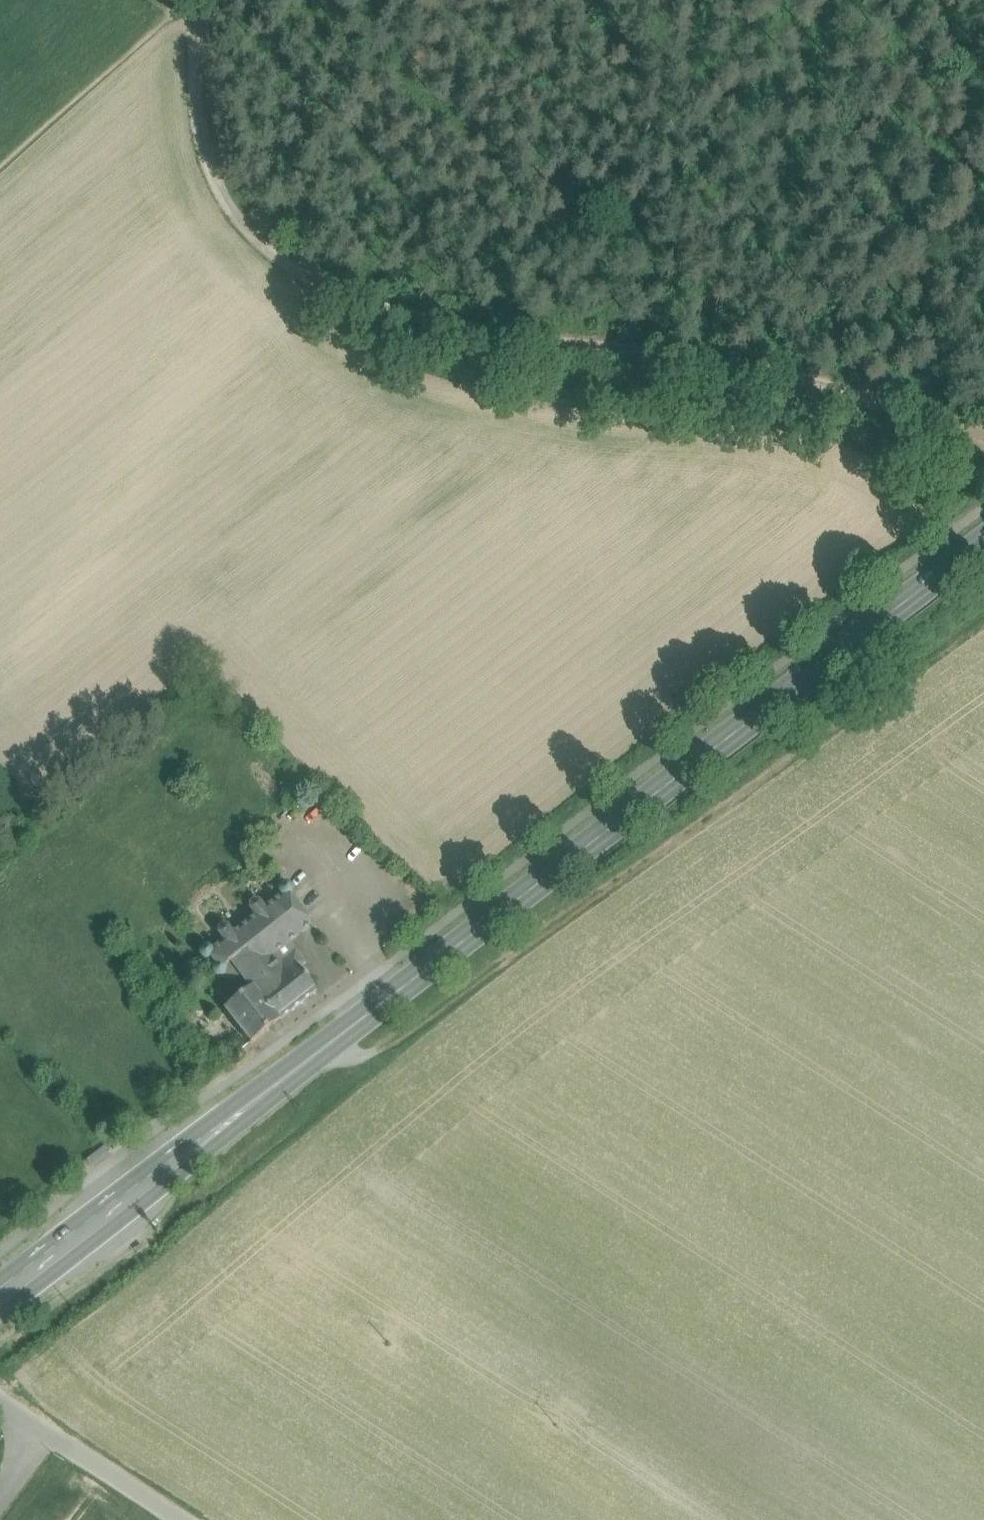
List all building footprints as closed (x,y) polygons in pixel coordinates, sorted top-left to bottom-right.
[(208,960),(210,960),(215,966),(214,967),(212,969),(212,971),(213,974),(213,975),(215,977),(217,978),(220,978),(222,977),(224,976),(241,997),(224,1011),(250,1045),(269,1030),(274,1034),(275,1034),(282,1029),(281,1028),(279,1022),(316,993),(306,979),(307,978),(305,975),(303,976),(298,969),(305,964),(295,950),(292,952),(287,945),(312,925),(290,897),(291,896),(292,893),(292,890),(291,888),(289,885),(286,884),(284,885),(281,886),(279,889),(279,891),(279,894),(280,896),(263,909),(258,903),(254,902),(250,906),(249,910),(254,916),(232,934),(227,928),(223,927),(219,930),(218,935),(223,941),(211,950),(210,949),(208,948),(206,947),(204,948),(202,948),(200,950),(199,951),(199,953),(199,955),(200,957),(201,959),(203,960),(205,961),(206,961),(208,960)]
